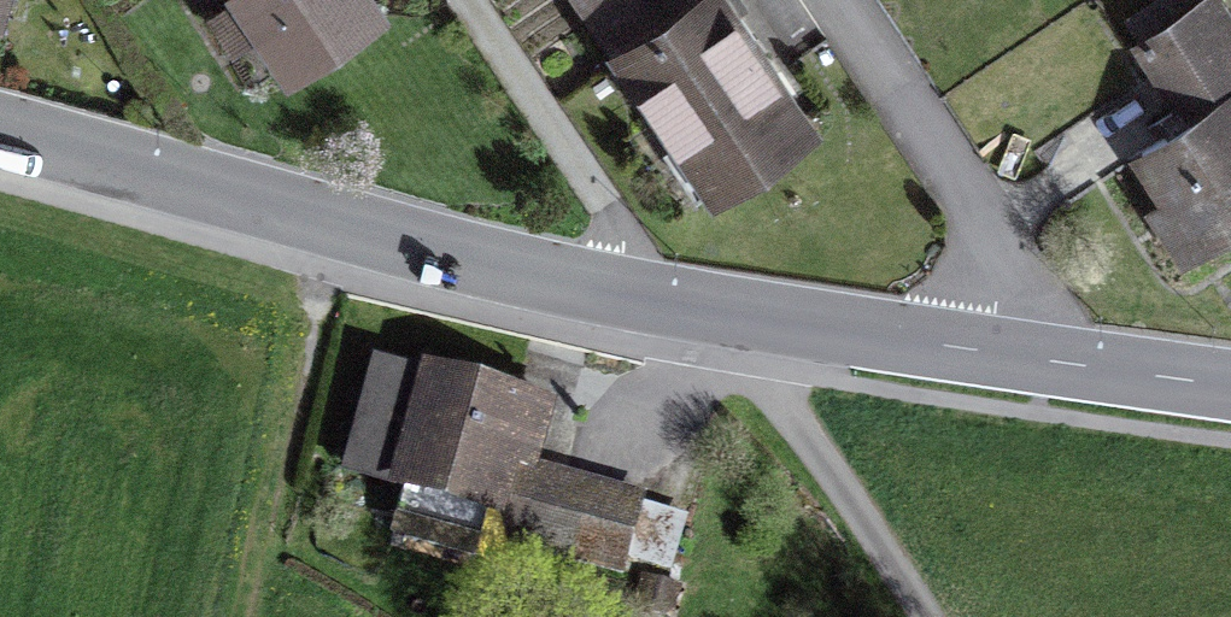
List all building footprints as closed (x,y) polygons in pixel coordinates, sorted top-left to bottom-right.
[(207,18),(236,0),(196,0),(207,18)] [(290,72),(384,14),(375,0),(245,0),(290,72)] [(706,185),(808,118),(731,0),(585,0),(706,185)] [(1156,37),(1193,96),(1122,141),(1190,250),(1230,224),(1230,0),(1215,0),(1156,37)] [(537,402),(378,360),(350,463),(502,504),(493,538),(618,571),(638,495),(520,464),(537,402)]
